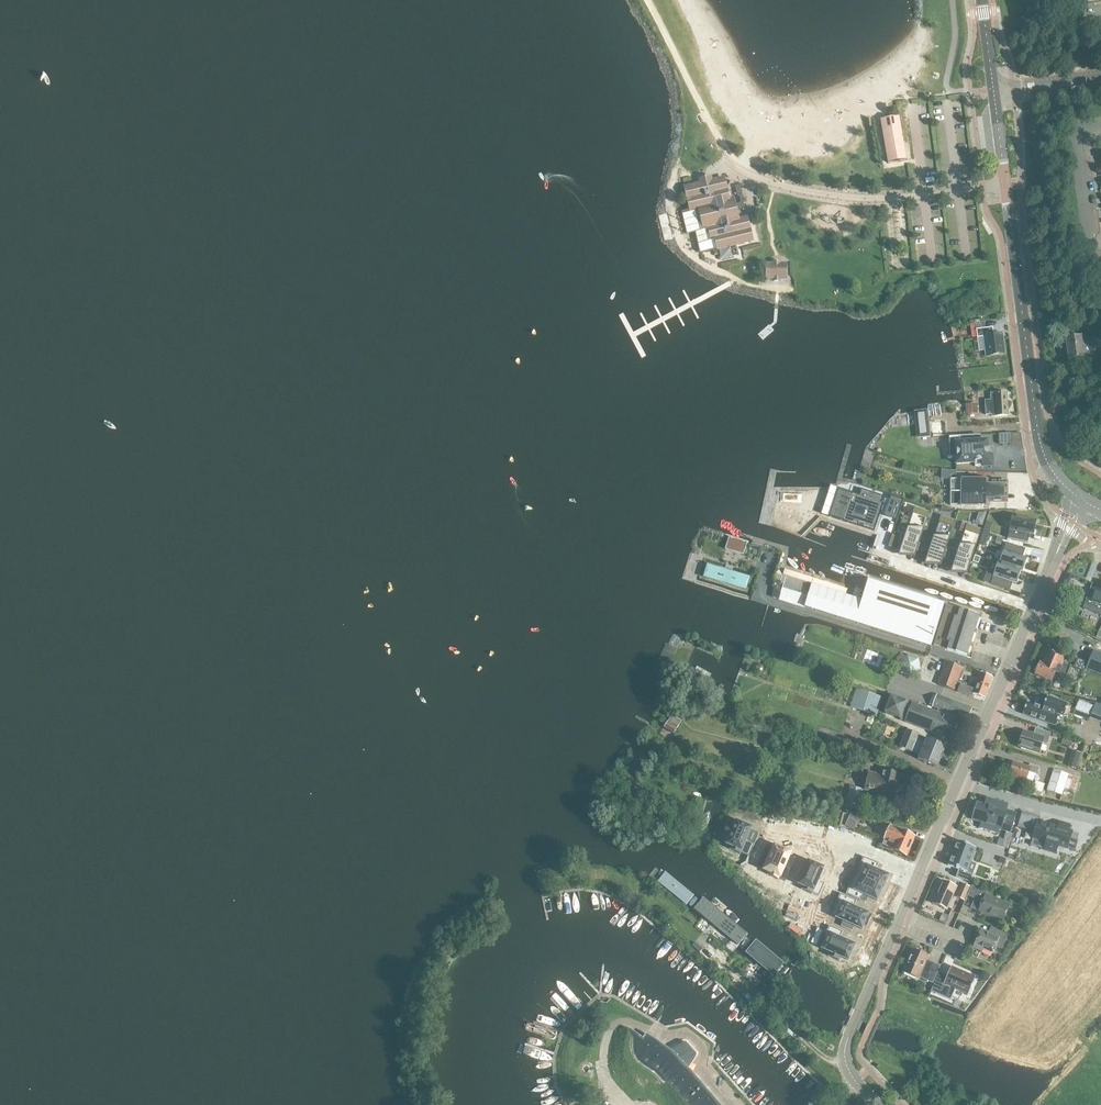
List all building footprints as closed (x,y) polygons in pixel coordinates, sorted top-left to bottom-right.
[(888,162),(908,159),(901,115),(881,118),(888,162)] [(738,220),(736,210),(733,198),(729,199),(724,178),(711,181),(710,177),(699,179),(701,183),(684,187),(690,210),(698,208),(704,229),(708,228),(711,238),(715,237),(717,248),(735,244),(753,240),(747,218),(738,220)] [(795,281),(795,268),(788,268),(788,265),(782,265),(782,268),(775,268),(775,281),(781,281),(781,284),(788,284),(788,281),(795,281)] [(984,337),(987,357),(1005,355),(1002,334),(994,335),(993,328),(977,330),(978,338),(984,337)] [(1082,342),(1082,336),(1066,339),(1069,359),(1084,357),(1089,356),(1100,355),(1097,338),(1087,340),(1087,341),(1082,342)] [(985,401),(986,415),(992,415),(992,416),(1008,415),(1007,393),(990,394),(990,400),(985,401)] [(1085,404),(1082,394),(1073,396),(1076,406),(1085,404)] [(965,402),(965,409),(966,414),(977,414),(977,402),(965,402)] [(927,410),(915,412),(916,428),(929,426),(927,410)] [(933,437),(947,436),(946,422),(932,423),(933,437)] [(918,438),(931,437),(929,426),(916,428),(918,438)] [(992,466),(992,455),(987,455),(987,442),(966,443),(965,437),(949,438),(949,444),(956,444),(957,457),(956,457),(956,465),(975,464),(975,467),(992,466)] [(950,491),(1007,492),(1007,484),(989,483),(990,479),(950,480),(950,491)] [(838,489),(829,517),(874,532),(884,503),(881,503),(884,497),(861,489),(859,496),(838,489)] [(1007,500),(1007,492),(950,491),(951,506),(989,506),(989,500),(1007,500)] [(802,502),(802,494),(781,492),(780,501),(802,502)] [(897,518),(904,498),(891,494),(884,514),(897,518)] [(902,544),(898,556),(915,557),(916,552),(919,543),(920,540),(929,512),(915,507),(904,538),(902,544)] [(928,553),(925,565),(941,565),(943,560),(946,549),(955,520),(941,516),(931,546),(931,547),(930,547),(928,553)] [(1009,529),(1007,538),(1028,542),(1029,534),(1034,535),(1036,526),(1036,522),(1037,521),(1012,516),(1011,522),(1009,529)] [(784,519),(781,527),(800,533),(803,525),(784,519)] [(986,522),(983,532),(989,534),(993,524),(986,522)] [(954,562),(951,573),(967,574),(969,569),(972,558),(982,529),(967,524),(957,555),(954,562)] [(983,532),(979,543),(986,545),(989,534),(983,532)] [(729,539),(726,549),(744,555),(747,545),(729,539)] [(1000,559),(999,564),(1023,572),(1023,571),(1024,568),(1027,559),(1023,557),(1025,549),(1006,543),(1003,552),(1000,559)] [(997,563),(990,584),(1010,591),(1012,583),(1017,584),(1020,575),(1018,574),(1019,570),(999,564),(997,563)] [(749,590),(753,580),(709,565),(706,575),(749,590)] [(804,607),(805,607),(812,585),(783,576),(776,599),(804,607)] [(945,605),(868,581),(862,600),(812,584),(812,585),(805,607),(931,647),(932,646),(946,651),(966,657),(979,616),(960,610),(945,605)] [(1074,584),(1065,581),(1060,593),(1069,597),(1074,584)] [(1092,603),(1097,589),(1091,587),(1086,600),(1092,603)] [(1083,608),(1100,615),(1100,591),(1097,589),(1092,603),(1086,600),(1083,608)] [(1068,599),(1059,595),(1056,602),(1065,605),(1068,599)] [(1069,671),(1071,666),(1061,662),(1063,657),(1047,651),(1043,660),(1069,671)] [(1100,675),(1100,654),(1094,651),(1087,669),(1100,675)] [(911,678),(921,670),(919,659),(908,654),(904,657),(902,654),(893,661),(895,671),(900,671),(900,674),(911,678)] [(1069,671),(1043,660),(1042,659),(1039,667),(1036,667),(1034,671),(1036,673),(1036,674),(1052,681),(1056,673),(1059,674),(1066,677),(1069,671)] [(938,685),(954,691),(961,666),(944,661),(943,667),(944,668),(938,685)] [(970,680),(989,688),(993,678),(980,673),(977,679),(971,677),(970,680)] [(960,684),(958,692),(972,697),(974,694),(985,698),(989,688),(970,680),(968,684),(974,687),(973,689),(972,689),(972,688),(960,684)] [(850,707),(877,716),(882,697),(856,689),(850,707)] [(933,694),(928,705),(967,720),(972,709),(933,694)] [(904,721),(912,703),(906,700),(906,702),(891,696),(885,713),(901,719),(900,720),(904,721)] [(1027,702),(1023,714),(1036,718),(1036,719),(1039,719),(1038,720),(1039,720),(1052,724),(1054,717),(1062,720),(1064,716),(1067,717),(1071,707),(1068,706),(1068,705),(1067,705),(1057,701),(1058,699),(1050,696),(1050,699),(1047,698),(1047,697),(1043,709),(1027,703),(1028,703),(1027,702)] [(1078,701),(1072,718),(1088,723),(1094,706),(1078,701)] [(1090,718),(1100,723),(1100,703),(1096,701),(1096,702),(1094,706),(1090,718)] [(912,703),(904,721),(951,740),(959,721),(912,703)] [(681,721),(672,715),(664,728),(673,734),(682,722),(681,721)] [(754,730),(755,723),(744,721),(742,728),(754,730)] [(775,735),(777,728),(766,726),(764,733),(775,735)] [(1047,745),(1051,733),(1036,728),(1034,735),(1023,731),(1018,746),(1040,753),(1043,743),(1047,745)] [(937,767),(941,756),(945,746),(926,738),(918,735),(906,730),(904,736),(899,734),(895,745),(900,746),(899,747),(911,752),(910,754),(918,757),(917,759),(937,767)] [(1064,736),(1061,744),(1069,747),(1072,738),(1064,736)] [(1067,766),(1076,769),(1081,753),(1072,751),(1067,766)] [(1017,781),(1024,783),(1025,781),(1026,782),(1029,772),(1037,775),(1039,768),(1030,765),(1029,767),(1014,762),(1009,776),(1018,779),(1017,781)] [(868,771),(864,789),(896,798),(901,774),(881,769),(880,775),(868,771)] [(1073,776),(1069,775),(1054,770),(1047,791),(1062,796),(1064,790),(1068,791),(1073,776)] [(1035,781),(1032,793),(1041,796),(1045,784),(1035,781)] [(858,809),(863,790),(850,786),(848,792),(841,790),(837,803),(858,809)] [(978,803),(972,820),(973,821),(973,820),(981,822),(979,828),(998,833),(999,829),(1010,832),(1016,814),(1006,811),(1008,807),(1004,806),(1003,807),(998,806),(999,802),(986,798),(984,805),(978,803)] [(1022,812),(1017,827),(1035,833),(1033,838),(1045,842),(1043,849),(1056,853),(1058,846),(1066,848),(1066,849),(1067,849),(1074,851),(1077,840),(1070,838),(1072,833),(1072,832),(1071,831),(1071,832),(1069,831),(1070,826),(1059,822),(1057,827),(1055,827),(1055,826),(1054,827),(1050,825),(1039,822),(1040,818),(1022,812)] [(859,818),(851,814),(845,826),(854,829),(859,818)] [(728,825),(723,836),(729,838),(726,844),(731,846),(730,848),(748,857),(749,857),(754,844),(746,841),(748,837),(751,830),(752,828),(736,821),(734,827),(728,825)] [(915,837),(890,826),(883,841),(884,841),(882,845),(891,849),(907,856),(915,837)] [(1000,838),(997,845),(1007,848),(1010,842),(1000,838)] [(948,865),(948,866),(956,869),(958,870),(956,877),(970,883),(973,875),(967,873),(967,872),(975,849),(976,849),(976,848),(957,841),(957,842),(954,850),(953,855),(952,855),(948,865)] [(767,846),(758,867),(769,871),(768,874),(785,881),(790,869),(784,866),(786,862),(790,853),(774,846),(774,848),(767,846)] [(997,856),(988,881),(995,884),(1005,859),(997,856)] [(855,875),(855,876),(884,888),(889,876),(880,872),(876,870),(878,864),(864,858),(856,876),(855,875)] [(802,876),(798,884),(802,886),(801,889),(819,896),(824,884),(818,881),(820,877),(824,868),(808,861),(804,870),(802,875),(802,876)] [(659,880),(687,904),(695,894),(667,871),(659,880)] [(855,876),(846,894),(861,901),(863,895),(868,897),(877,901),(882,889),(883,889),(884,888),(855,876)] [(933,903),(948,910),(957,887),(943,881),(933,903)] [(964,900),(970,887),(962,884),(957,897),(964,900)] [(1002,922),(1010,904),(987,895),(988,892),(979,888),(972,886),(968,896),(975,899),(972,904),(980,907),(978,912),(1002,922)] [(841,894),(831,916),(843,921),(841,926),(852,931),(854,926),(862,929),(864,925),(866,926),(871,915),(859,909),(853,907),(856,901),(841,894)] [(694,909),(737,946),(748,932),(706,896),(694,909)] [(828,935),(822,949),(830,952),(828,955),(839,960),(841,957),(848,960),(855,945),(845,940),(840,938),(842,932),(830,927),(826,934),(828,935)] [(974,948),(982,951),(983,950),(993,955),(997,947),(1002,949),(1009,935),(995,929),(993,935),(983,930),(979,938),(978,938),(974,948)] [(775,973),(785,960),(757,937),(747,950),(775,973)] [(940,966),(931,962),(930,965),(926,963),(928,957),(913,950),(903,972),(919,979),(920,978),(932,983),(940,966)] [(939,972),(932,989),(942,993),(945,987),(953,990),(954,989),(968,995),(975,978),(951,967),(947,975),(939,972)] [(692,1068),(690,1065),(698,1054),(699,1052),(699,1051),(699,1050),(699,1049),(688,1037),(687,1036),(685,1036),(684,1037),(670,1046),(648,1031),(645,1035),(639,1032),(632,1027),(631,1027),(630,1026),(629,1026),(628,1026),(627,1027),(626,1027),(625,1027),(625,1029),(638,1037),(637,1039),(637,1040),(637,1041),(637,1043),(637,1044),(637,1046),(637,1048),(638,1049),(638,1050),(639,1052),(639,1053),(640,1055),(641,1056),(642,1057),(640,1060),(657,1071),(687,1104),(725,1104),(692,1068)] [(592,1043),(594,1039),(592,1038),(591,1038),(588,1038),(586,1038),(583,1040),(581,1041),(579,1043),(578,1045),(577,1048),(576,1051),(577,1054),(578,1056),(579,1059),(581,1061),(583,1062),(586,1063),(586,1058),(585,1058),(584,1057),(582,1056),(581,1054),(581,1053),(581,1052),(581,1050),(581,1049),(581,1048),(582,1046),(583,1045),(584,1044),(585,1044),(586,1043),(587,1043),(589,1043),(591,1043),(592,1043)] [(595,1051),(595,1052),(596,1052),(597,1051),(596,1049),(596,1048),(595,1047),(594,1045),(593,1044),(596,1039),(595,1038),(594,1039),(592,1043),(591,1043),(589,1043),(587,1043),(586,1043),(585,1044),(584,1044),(583,1045),(582,1046),(581,1048),(581,1049),(581,1050),(581,1052),(581,1053),(581,1054),(582,1056),(584,1057),(585,1058),(586,1058),(586,1063),(585,1065),(586,1065),(587,1059),(589,1059),(590,1058),(592,1058),(593,1057),(595,1056),(595,1055),(594,1054),(593,1055),(592,1056),(591,1056),(590,1057),(589,1057),(588,1057),(587,1056),(585,1056),(585,1055),(584,1054),(583,1053),(583,1052),(582,1050),(583,1049),(583,1048),(584,1047),(585,1046),(586,1045),(587,1044),(588,1044),(589,1044),(590,1045),(592,1045),(593,1046),(593,1047),(594,1048),(595,1049),(595,1050),(595,1051)] [(595,1059),(596,1058),(598,1056),(598,1054),(599,1052),(599,1051),(599,1048),(598,1046),(597,1045),(596,1043),(598,1040),(596,1039),(593,1044),(594,1045),(595,1047),(596,1048),(596,1049),(597,1051),(596,1052),(596,1054),(595,1055),(595,1056),(593,1057),(592,1058),(590,1058),(589,1059),(587,1059),(586,1065),(589,1065),(590,1061),(592,1061),(593,1060),(595,1059)]
